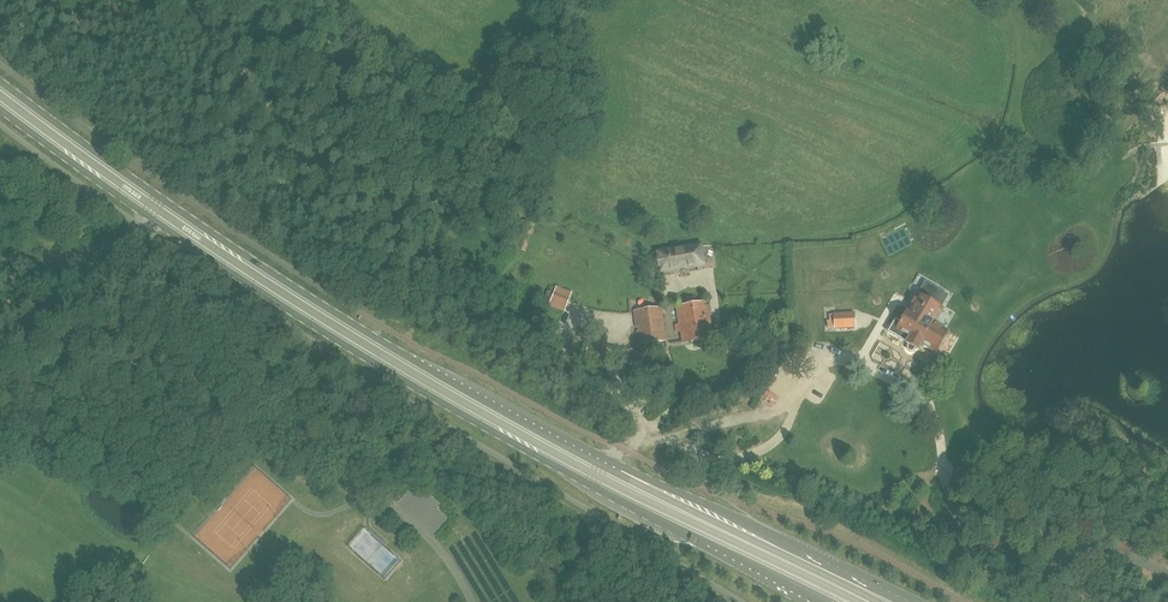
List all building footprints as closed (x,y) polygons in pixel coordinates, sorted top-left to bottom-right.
[(529,238),(517,233),(512,248),(524,252),(529,238)] [(700,245),(657,252),(661,272),(704,264),(700,245)] [(898,321),(896,319),(888,332),(906,343),(905,344),(908,345),(907,348),(908,350),(909,352),(911,352),(912,352),(914,351),(916,350),(918,351),(922,346),(936,354),(949,331),(936,323),(944,309),(932,302),(939,289),(925,282),(916,298),(910,296),(902,309),(905,311),(898,321)] [(569,297),(554,291),(548,305),(564,311),(569,297)] [(696,303),(687,305),(677,307),(680,324),(675,324),(676,332),(681,332),(681,334),(683,344),(714,338),(712,329),(708,301),(696,303)] [(639,344),(665,340),(661,308),(634,312),(637,327),(639,327),(639,332),(637,332),(639,344)] [(828,328),(834,328),(834,330),(856,328),(855,313),(833,314),(829,315),(829,321),(827,321),(828,328)] [(627,349),(602,344),(598,362),(623,367),(627,349)]
